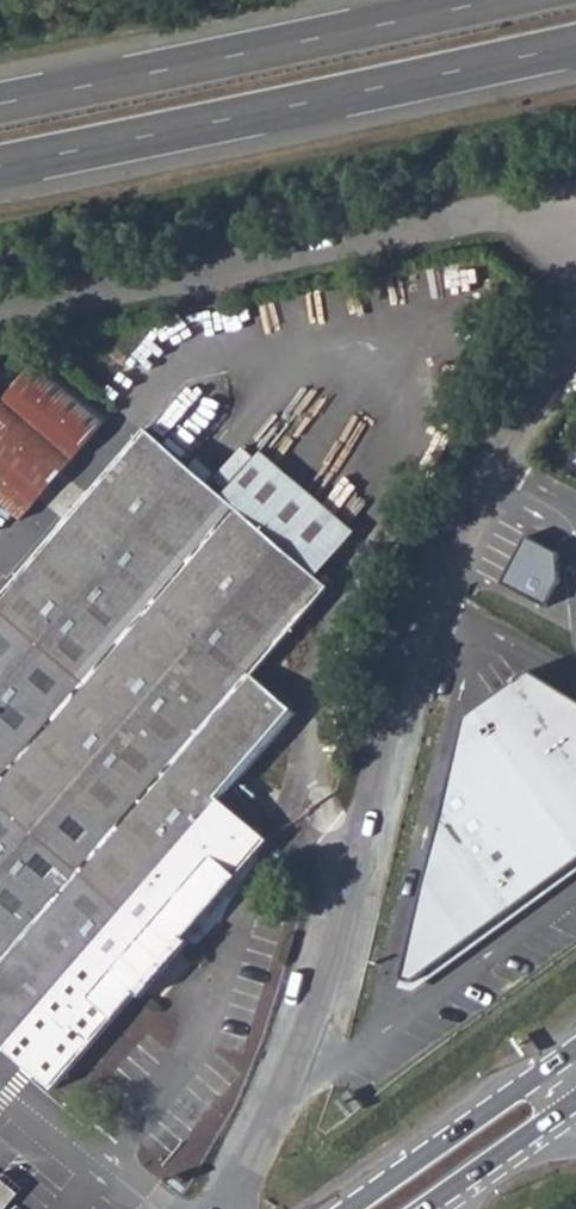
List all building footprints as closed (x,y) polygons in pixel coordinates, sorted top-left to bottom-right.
[(0,398),(0,517),(14,529),(104,425),(34,364),(3,400),(0,398)] [(240,774),(289,716),(246,679),(327,586),(320,580),(357,533),(262,456),(228,501),(146,430),(17,578),(0,598),(0,1047),(51,1091),(266,844),(216,801),(240,774)] [(526,543),(501,591),(548,609),(561,590),(557,558),(526,543)] [(401,980),(413,983),(575,864),(575,699),(530,671),(466,718),(401,980)]
